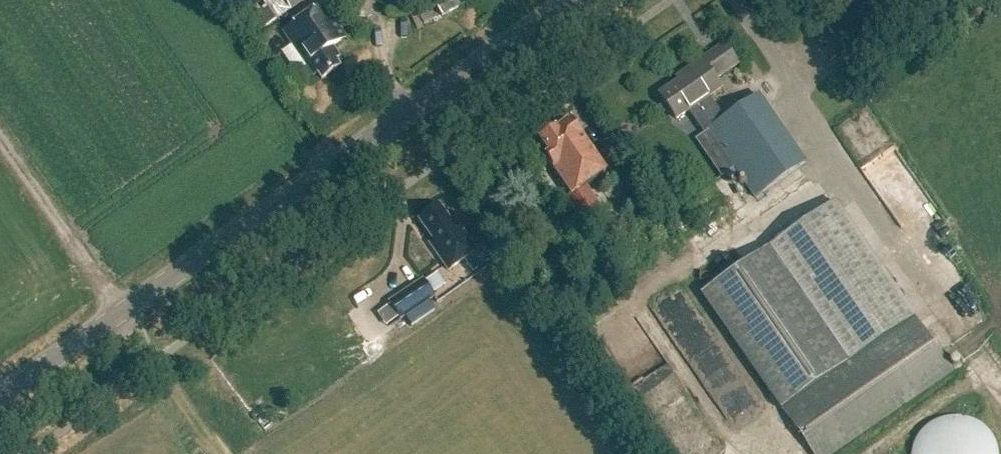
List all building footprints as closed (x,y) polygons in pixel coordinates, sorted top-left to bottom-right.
[(290,11),(306,0),(283,0),(290,11)] [(323,6),(283,33),(313,76),(317,73),(321,80),(338,68),(333,61),(339,57),(332,48),(345,38),(323,6)] [(755,197),(804,163),(759,97),(724,121),(708,98),(721,89),(715,80),(724,74),(724,75),(737,65),(724,45),(688,70),(691,74),(678,83),(678,82),(659,95),(676,120),(687,113),(703,136),(692,144),(719,183),(737,171),(755,197)] [(585,187),(605,173),(587,147),(581,138),(570,122),(555,132),(555,131),(553,132),(548,131),(541,136),(540,141),(539,142),(549,157),(545,159),(553,171),(554,170),(571,196),(566,199),(587,230),(606,217),(585,187)] [(698,294),(810,453),(838,453),(952,374),(831,201),(698,294)] [(429,244),(448,271),(477,251),(454,220),(451,223),(439,207),(419,221),(433,242),(429,244)] [(491,260),(483,248),(471,256),(479,268),(491,260)] [(389,303),(401,320),(434,297),(422,281),(389,303)] [(914,453),(1000,453),(1000,451),(946,411),(914,453)]
